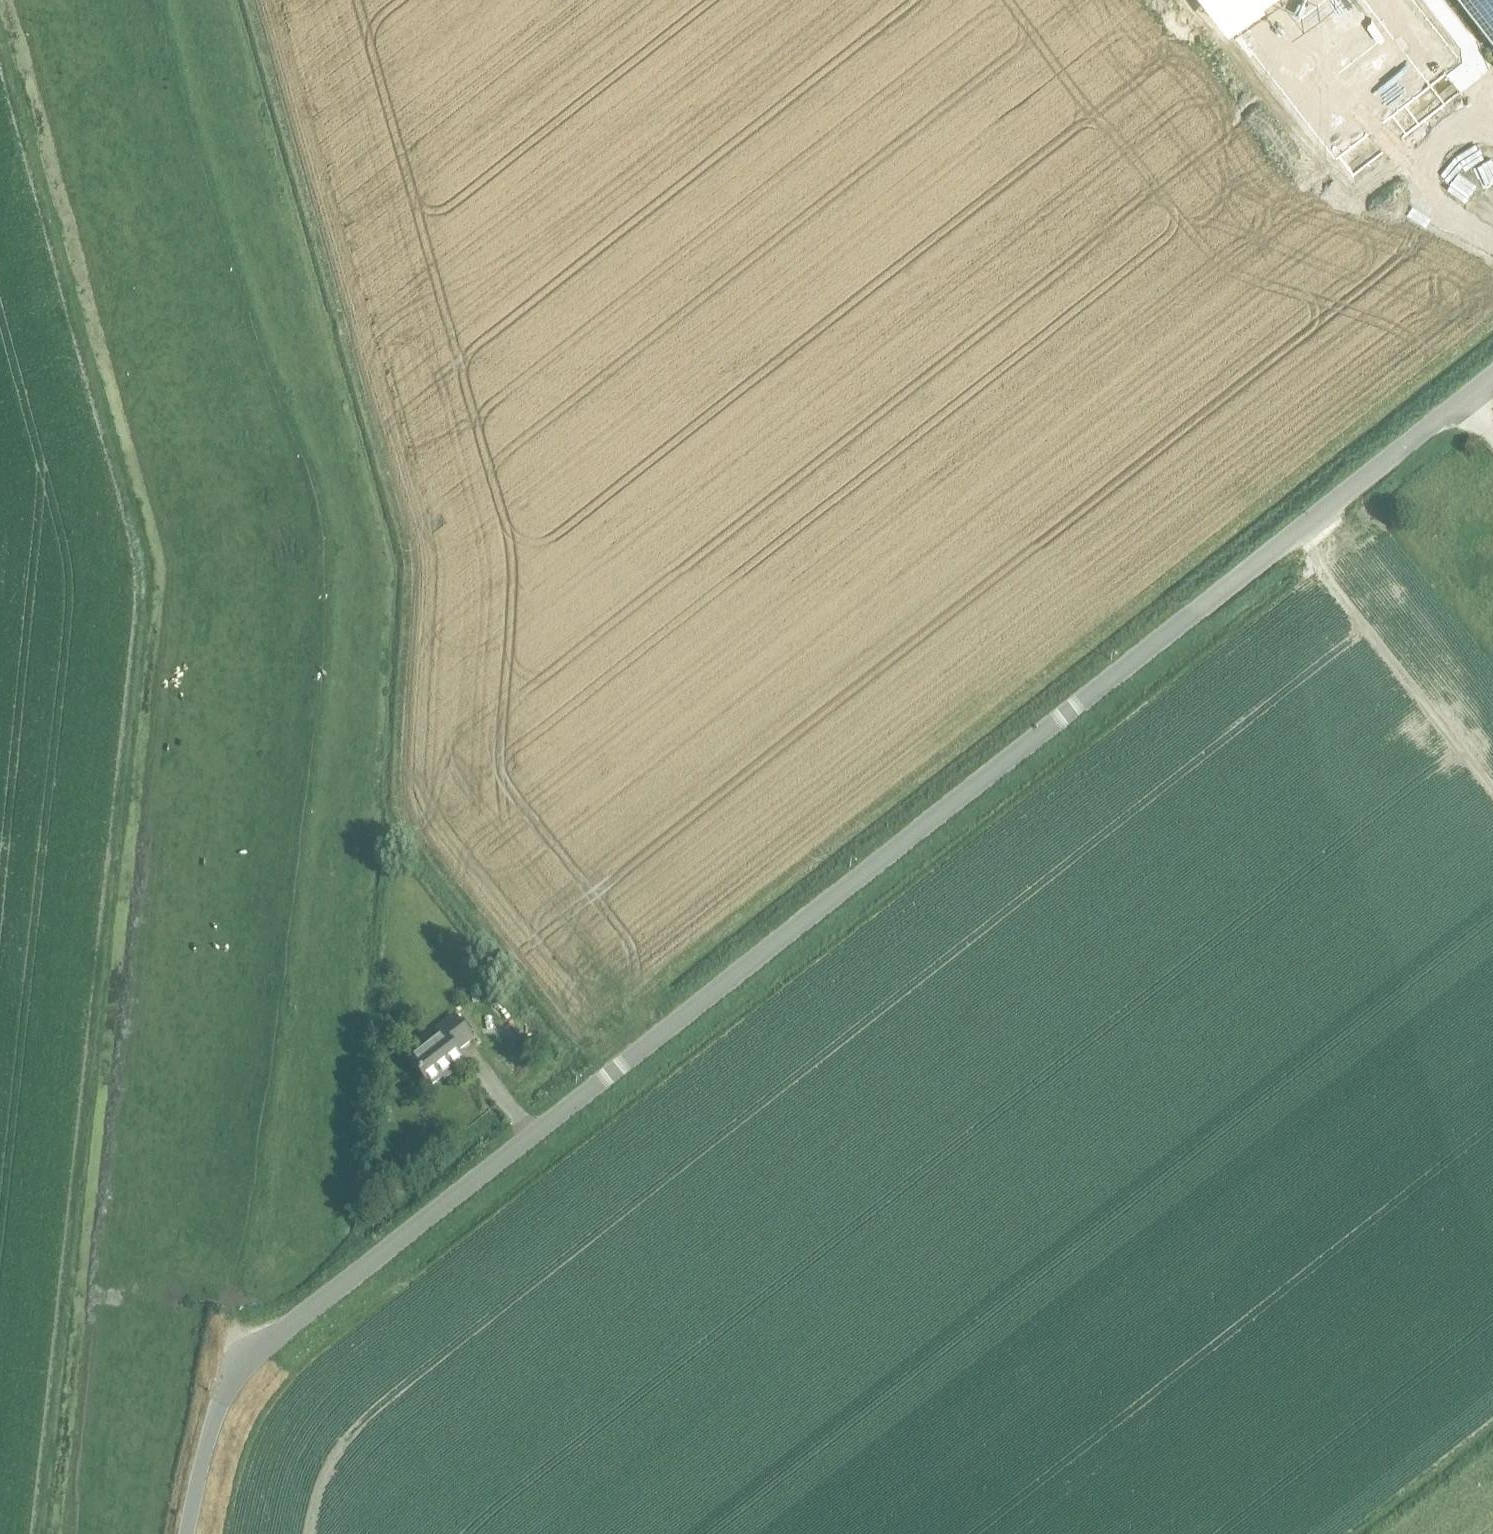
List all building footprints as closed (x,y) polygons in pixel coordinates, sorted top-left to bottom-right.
[(1492,38),(1492,0),(1463,0),(1492,38)] [(456,1053),(472,1040),(454,1017),(437,1030),(442,1037),(409,1063),(430,1089),(464,1063),(456,1053)] [(386,1120),(397,1113),(388,1102),(377,1109),(386,1120)]
